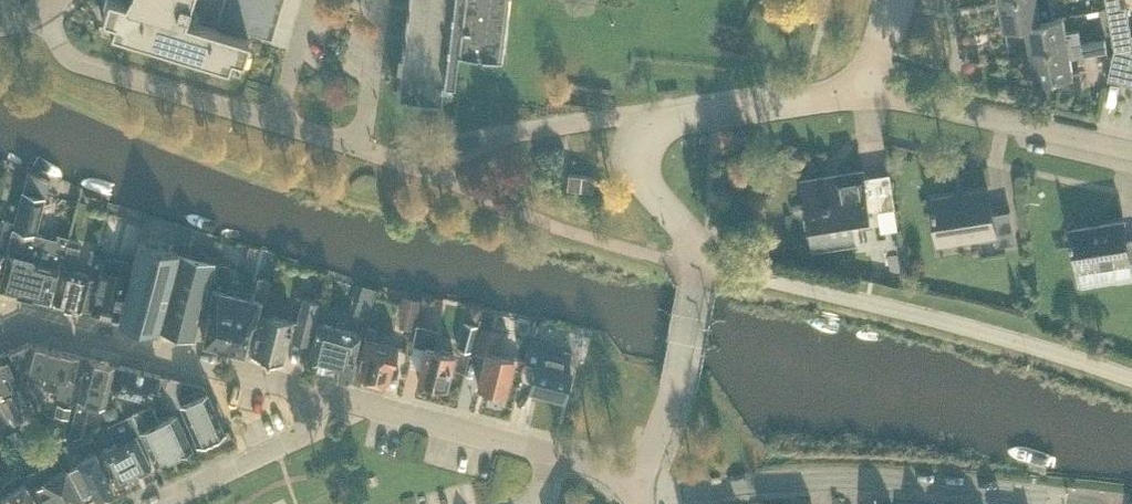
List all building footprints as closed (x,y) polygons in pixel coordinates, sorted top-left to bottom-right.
[(227,66),(230,56),(242,60),(248,39),(184,19),(190,0),(126,0),(125,2),(120,0),(106,0),(101,17),(113,21),(110,31),(227,66)] [(271,38),(283,0),(222,0),(216,22),(271,38)] [(396,95),(440,101),(443,79),(453,80),(456,48),(500,53),(506,0),(408,0),(396,95)] [(1039,0),(1000,0),(1005,27),(1026,23),(1026,22),(1042,19),(1039,0)] [(1131,47),(1131,39),(1126,6),(1121,7),(1120,0),(1105,0),(1115,50),(1131,47)] [(1026,22),(1026,23),(1031,50),(1080,42),(1078,30),(1066,32),(1063,15),(1042,19),(1026,22)] [(1105,38),(1080,42),(1031,50),(1036,79),(1039,79),(1039,80),(1083,91),(1080,71),(1073,72),(1070,57),(1095,53),(1107,50),(1107,47),(1105,38)] [(1115,50),(1113,50),(1112,55),(1128,59),(1123,82),(1131,84),(1131,47),(1115,50)] [(1128,59),(1112,55),(1106,78),(1123,82),(1128,59)] [(862,170),(803,180),(811,227),(815,227),(818,245),(850,240),(847,221),(870,218),(868,211),(895,207),(890,173),(863,177),(862,170)] [(568,174),(566,188),(592,191),(594,177),(568,174)] [(14,221),(7,251),(8,252),(0,280),(0,288),(23,294),(39,235),(33,233),(43,196),(22,190),(14,221)] [(992,213),(988,190),(932,199),(939,240),(994,232),(996,245),(1015,242),(1010,210),(992,213)] [(2,252),(6,248),(7,251),(14,221),(3,218),(0,230),(0,259),(2,252)] [(1126,240),(1123,221),(1071,229),(1078,269),(1130,261),(1131,271),(1131,239),(1126,240)] [(39,235),(23,294),(49,301),(59,261),(61,262),(66,243),(68,237),(57,234),(56,239),(39,235)] [(137,241),(118,318),(157,329),(157,328),(176,252),(137,241)] [(64,263),(54,302),(80,309),(90,269),(84,268),(83,273),(73,270),(79,246),(66,243),(61,262),(64,263)] [(176,252),(157,328),(194,337),(209,279),(213,265),(214,261),(176,252)] [(209,279),(225,284),(230,265),(214,261),(213,265),(209,279)] [(91,311),(91,312),(116,318),(127,276),(102,270),(91,267),(89,275),(81,308),(91,311)] [(254,322),(260,301),(264,302),(270,279),(257,276),(250,296),(249,296),(249,299),(235,296),(222,345),(243,351),(250,321),(254,322)] [(362,284),(353,313),(367,317),(376,289),(362,284)] [(203,340),(222,345),(235,296),(223,293),(224,290),(212,287),(206,310),(210,311),(203,340)] [(421,300),(419,309),(432,312),(434,296),(422,294),(421,300)] [(414,318),(415,314),(418,300),(401,296),(397,310),(397,314),(414,318)] [(261,312),(250,352),(281,360),(287,338),(291,339),(291,340),(306,344),(317,301),(303,298),(296,321),(261,312)] [(466,318),(478,321),(481,307),(469,304),(466,318)] [(480,311),(477,324),(490,327),(493,315),(480,311)] [(463,321),(456,347),(469,350),(476,324),(463,321)] [(317,323),(307,361),(324,366),(324,368),(335,371),(334,374),(346,377),(347,374),(348,374),(359,334),(317,323)] [(409,366),(420,368),(417,378),(444,385),(453,352),(431,347),(435,330),(435,329),(415,324),(412,344),(409,366)] [(484,355),(476,385),(503,391),(512,357),(496,353),(501,333),(480,328),(473,352),(484,355)] [(369,329),(357,374),(386,382),(390,364),(392,365),(396,348),(373,342),(376,331),(369,329)] [(534,364),(528,386),(563,395),(569,368),(565,367),(569,349),(528,339),(523,361),(534,364)] [(13,364),(21,366),(18,375),(34,378),(32,389),(40,391),(52,347),(28,341),(7,350),(13,364)] [(78,354),(52,347),(40,391),(41,391),(42,387),(57,391),(56,396),(69,398),(74,379),(71,379),(78,354)] [(9,394),(6,390),(18,385),(3,352),(0,353),(0,402),(10,418),(13,423),(22,417),(9,394)] [(113,363),(87,356),(71,418),(72,418),(66,439),(67,439),(80,434),(88,401),(103,405),(113,363)] [(113,391),(153,401),(158,402),(165,376),(120,365),(113,391)] [(180,404),(197,443),(223,432),(203,386),(177,396),(181,380),(167,377),(167,376),(165,376),(158,402),(174,406),(180,404)] [(10,418),(0,402),(0,422),(1,423),(10,418)] [(69,407),(56,403),(53,414),(66,418),(69,407)] [(119,416),(114,404),(101,410),(106,422),(119,416)] [(130,413),(138,429),(140,432),(155,463),(179,451),(180,452),(191,447),(174,412),(158,420),(150,404),(130,413)] [(130,413),(121,417),(110,422),(106,424),(115,443),(100,451),(116,483),(150,466),(135,435),(140,432),(138,429),(130,413)] [(45,432),(51,445),(66,439),(62,429),(62,427),(45,432)] [(22,439),(15,428),(2,436),(9,447),(15,456),(27,448),(22,439)] [(51,446),(56,444),(68,466),(87,502),(85,498),(93,493),(96,499),(100,497),(109,492),(114,489),(94,451),(81,458),(75,446),(92,437),(90,432),(90,431),(80,434),(67,439),(66,440),(66,439),(51,445),(51,446)] [(33,434),(22,439),(27,448),(29,451),(48,443),(44,433),(34,437),(33,434)] [(87,502),(68,466),(48,477),(41,465),(36,467),(28,453),(15,457),(29,477),(28,477),(34,486),(37,484),(48,503),(84,503),(87,502)] [(19,471),(2,482),(7,490),(0,495),(0,503),(40,503),(19,471)]
